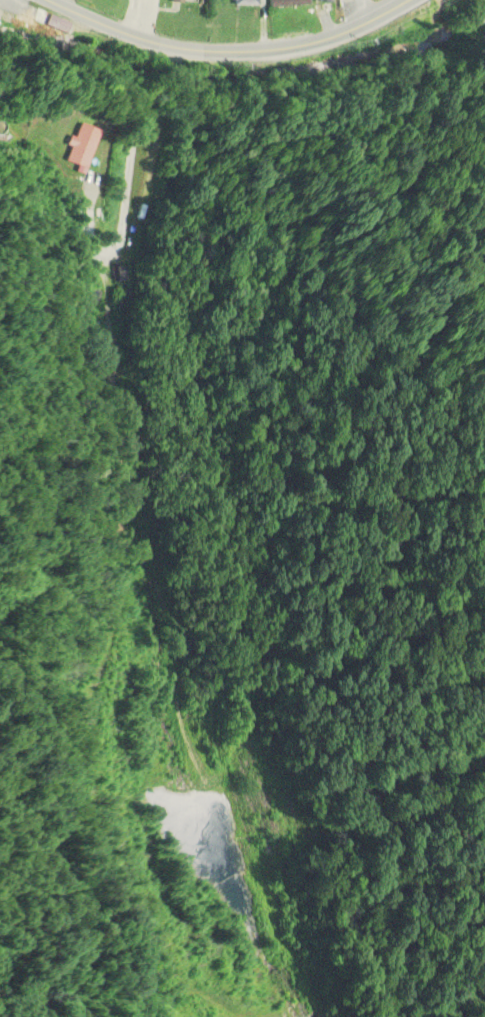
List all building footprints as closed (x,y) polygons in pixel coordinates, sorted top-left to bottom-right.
[(59,162),(79,169),(94,132),(73,124),(59,162)]
